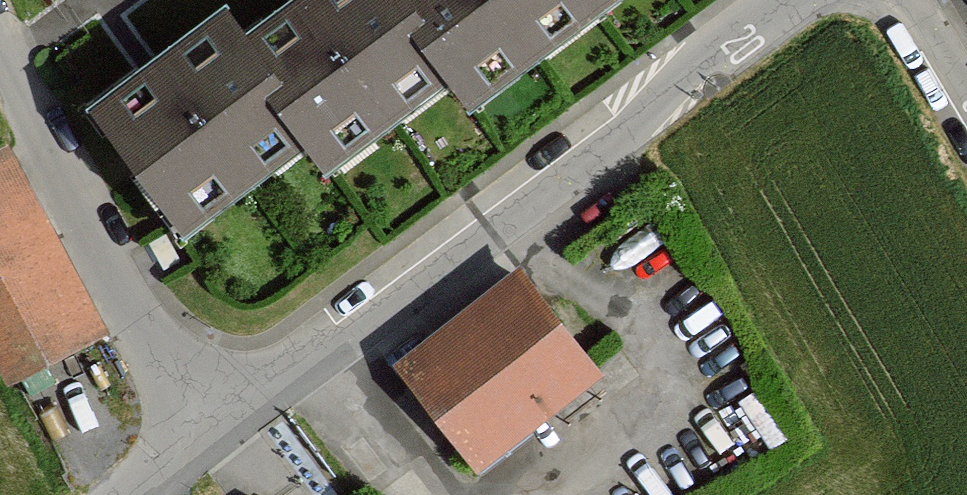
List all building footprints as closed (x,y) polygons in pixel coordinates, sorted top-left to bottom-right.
[(89,104),(178,227),(302,136),(324,166),(450,74),(472,105),(615,0),(288,0),(239,36),(220,9),(89,104)] [(0,144),(0,361),(6,371),(98,323),(3,142),(0,144)] [(519,270),(400,359),(477,460),(595,372),(519,270)]
